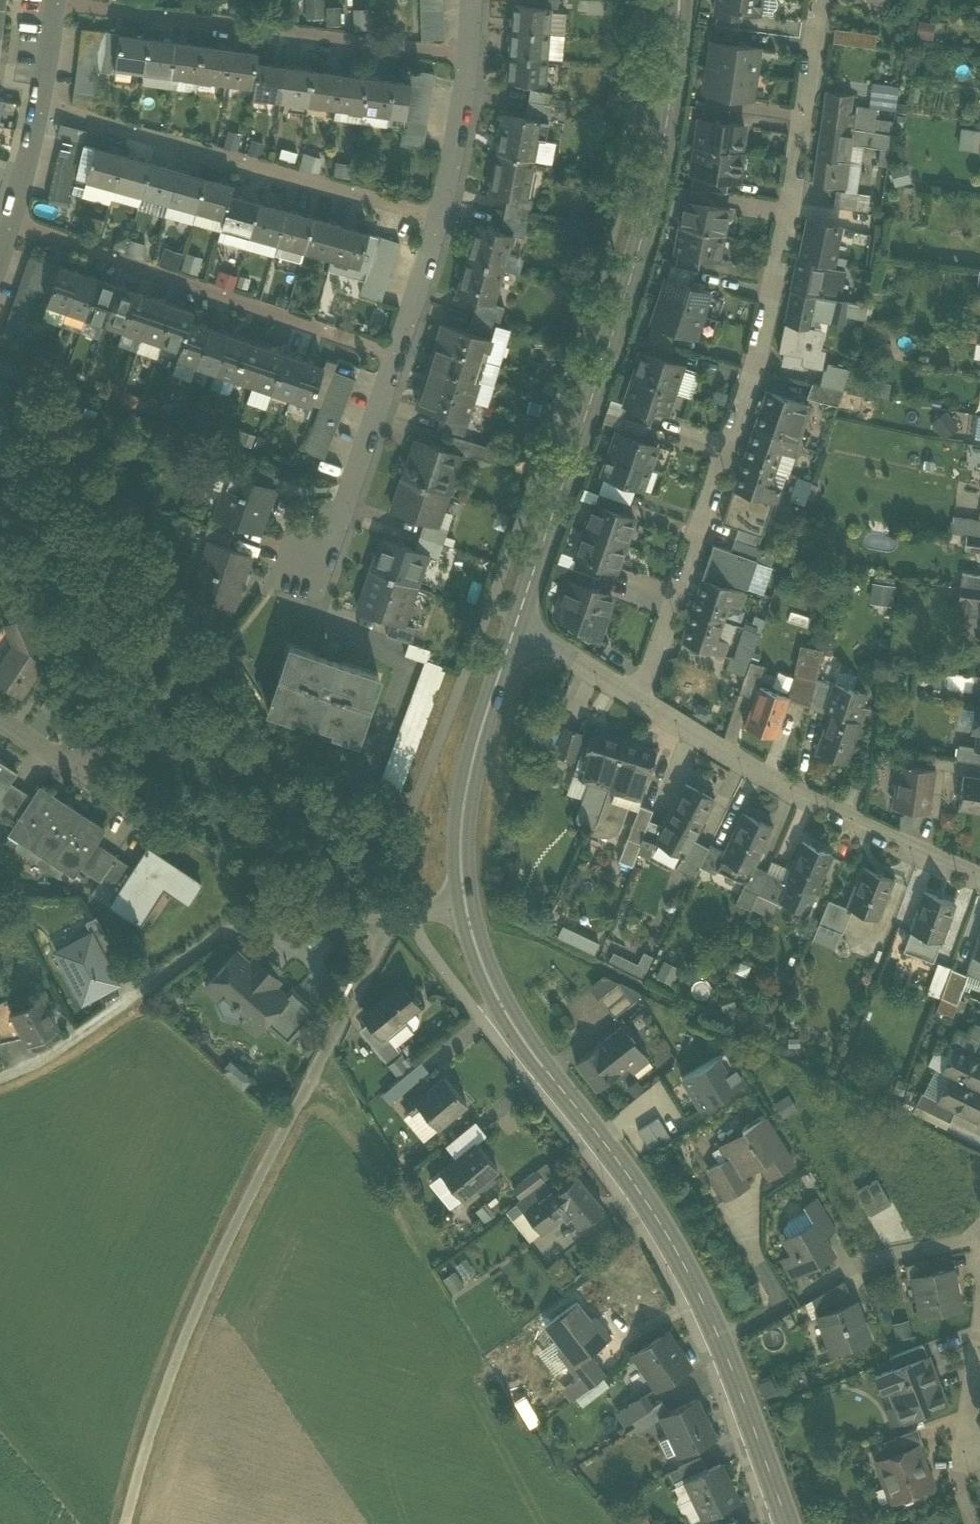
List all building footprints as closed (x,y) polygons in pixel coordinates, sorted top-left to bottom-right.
[(324,17),(323,0),(306,0),(306,17),(324,17)] [(421,10),(443,9),(442,0),(420,0),(421,10)] [(558,0),(527,0),(527,6),(550,8),(550,11),(557,12),(558,0)] [(759,13),(761,0),(716,0),(714,14),(716,15),(738,17),(739,12),(759,15),(759,13)] [(759,13),(773,15),(773,11),(776,8),(778,0),(761,0),(759,13)] [(340,23),(341,5),(326,5),(326,23),(340,23)] [(512,31),(548,33),(550,11),(550,8),(527,6),(513,5),(512,31)] [(443,39),(443,9),(421,10),(422,40),(443,39)] [(557,12),(550,11),(548,33),(563,35),(565,12),(557,12)] [(715,25),(738,29),(739,18),(738,17),(716,15),(715,25)] [(936,22),(918,19),(915,37),(933,40),(936,22)] [(713,41),(737,44),(739,30),(716,26),(713,41)] [(82,29),(80,42),(102,45),(104,32),(82,29)] [(832,42),(858,46),(860,33),(834,29),(832,42)] [(512,31),(510,56),(546,59),(548,33),(512,31)] [(100,64),(115,65),(120,34),(104,32),(102,45),(101,57),(100,64)] [(872,34),(860,33),(858,46),(870,47),(872,34)] [(131,70),(143,71),(148,38),(120,34),(115,65),(115,67),(131,69),(131,70)] [(143,71),(170,75),(175,42),(148,38),(143,71)] [(711,41),(708,66),(755,73),(759,47),(737,44),(713,41),(711,41)] [(80,42),(79,54),(101,57),(102,45),(80,42)] [(170,75),(198,79),(202,45),(175,42),(170,75)] [(198,79),(225,82),(230,49),(202,45),(198,79)] [(237,83),(253,86),(256,63),(258,53),(230,49),(225,82),(237,84),(237,83)] [(924,54),(911,52),(908,74),(921,76),(924,54)] [(79,54),(77,66),(99,69),(100,64),(101,57),(79,54)] [(544,85),(546,59),(510,56),(508,82),(544,85)] [(269,98),(280,100),(285,66),(273,65),(272,65),(256,63),(253,86),(252,96),(269,98)] [(77,66),(76,77),(98,80),(99,69),(77,66)] [(280,100),(308,103),(312,70),(285,66),(280,100)] [(752,99),(755,73),(708,66),(704,92),(706,93),(730,96),(752,99)] [(308,103),(335,107),(339,74),(312,70),(308,103)] [(335,107),(363,111),(367,77),(339,74),(335,107)] [(96,93),(98,80),(76,77),(74,90),(96,93)] [(395,81),(367,77),(363,111),(374,112),(388,114),(390,114),(395,81)] [(410,83),(395,81),(390,114),(388,114),(387,125),(404,127),(405,120),(407,108),(408,96),(410,83)] [(410,83),(408,96),(430,99),(432,87),(410,83)] [(921,87),(910,85),(908,100),(919,101),(921,87)] [(867,86),(864,106),(873,107),(896,111),(899,90),(867,86)] [(528,101),(550,105),(552,93),(530,89),(528,101)] [(706,93),(704,107),(728,111),(730,96),(706,93)] [(825,93),(820,124),(851,128),(853,117),(848,116),(849,104),(850,96),(825,93)] [(408,96),(407,108),(429,111),(430,99),(408,96)] [(525,117),(548,122),(551,105),(528,101),(525,117)] [(871,119),(873,107),(864,106),(849,104),(848,116),(853,117),(871,119)] [(361,123),(363,111),(335,107),(333,119),(361,123)] [(730,111),(728,111),(704,107),(702,107),(701,119),(728,123),(730,111)] [(407,108),(405,120),(427,123),(429,111),(407,108)] [(505,113),(497,153),(533,160),(535,148),(530,147),(531,138),(545,140),(548,122),(525,117),(505,113)] [(894,123),(871,119),(853,117),(851,128),(868,131),(891,134),(892,134),(894,123)] [(699,119),(695,144),(740,151),(744,125),(728,123),(701,119),(699,119)] [(404,127),(403,132),(425,135),(427,123),(405,120),(404,127)] [(820,124),(815,158),(846,162),(849,144),(851,128),(820,124)] [(61,139),(83,143),(85,131),(59,125),(56,137),(61,139)] [(961,127),(957,150),(978,153),(979,142),(979,130),(961,127)] [(865,146),(866,142),(868,131),(851,128),(849,144),(865,146)] [(891,134),(868,131),(866,142),(889,146),(891,134)] [(423,148),(425,135),(403,132),(401,144),(423,148)] [(61,139),(59,151),(80,156),(83,143),(61,139)] [(74,182),(85,185),(86,179),(87,173),(94,147),(83,143),(80,156),(77,167),(74,179),(74,182)] [(742,151),(740,151),(695,144),(691,173),(693,173),(728,178),(738,180),(742,151)] [(102,183),(114,187),(122,155),(94,147),(87,173),(103,177),(102,183)] [(59,151),(56,163),(77,167),(80,156),(59,151)] [(525,199),(533,160),(497,153),(489,194),(508,197),(525,200),(525,199)] [(127,184),(143,189),(150,162),(122,155),(114,187),(125,190),(127,184)] [(842,190),(846,162),(815,158),(811,186),(842,190)] [(157,199),(168,202),(177,170),(150,162),(143,189),(158,193),(157,199)] [(56,163),(53,174),(74,179),(77,167),(56,163)] [(890,171),(894,184),(909,180),(905,166),(890,171)] [(182,199),(197,204),(205,178),(177,170),(168,202),(180,205),(182,199)] [(110,201),(114,187),(102,183),(103,177),(87,173),(86,179),(85,185),(82,193),(110,201)] [(691,188),(726,193),(728,178),(693,173),(691,188)] [(53,174),(50,186),(72,191),(74,182),(74,179),(53,174)] [(211,214),(224,217),(230,195),(233,185),(205,178),(197,204),(213,208),(211,214)] [(72,191),(82,193),(85,185),(74,182),(72,191)] [(127,184),(125,190),(141,194),(143,189),(127,184)] [(69,203),(72,191),(50,186),(48,198),(69,203)] [(158,193),(143,189),(141,194),(157,199),(158,193)] [(835,209),(853,211),(855,195),(837,193),(835,209)] [(235,225),(251,229),(258,203),(230,195),(224,217),(221,227),(234,230),(235,225)] [(508,197),(504,214),(528,220),(531,200),(525,199),(525,200),(508,197)] [(182,199),(180,205),(196,209),(197,204),(182,199)] [(684,201),(680,227),(723,234),(726,217),(731,214),(728,209),(684,201)] [(265,239),(277,242),(286,210),(258,203),(251,229),(266,233),(265,239)] [(197,204),(196,209),(211,214),(213,208),(197,204)] [(290,240),(306,244),(313,218),(286,210),(277,242),(281,244),(288,246),(290,240)] [(524,239),(528,220),(504,214),(501,231),(512,235),(524,239)] [(319,254),(331,258),(340,226),(313,218),(306,244),(321,248),(319,254)] [(807,220),(800,258),(825,263),(824,263),(833,265),(841,227),(807,220)] [(249,235),(251,229),(235,225),(234,230),(221,227),(218,240),(246,248),(246,246),(249,235)] [(477,225),(467,259),(503,270),(508,254),(507,253),(512,235),(501,231),(477,225)] [(368,233),(340,226),(331,258),(343,261),(345,255),(361,260),(368,233)] [(718,260),(723,234),(680,227),(675,253),(677,253),(700,257),(718,260)] [(251,229),(249,235),(265,239),(266,233),(251,229)] [(374,248),(378,236),(368,233),(361,260),(359,265),(343,261),(331,258),(327,271),(364,280),(367,271),(371,259),(374,248)] [(273,254),(277,242),(265,239),(249,235),(246,246),(273,254)] [(378,236),(374,248),(395,254),(399,242),(378,236)] [(288,246),(304,250),(306,244),(290,240),(288,246)] [(304,250),(288,246),(281,244),(278,255),(301,261),(304,250)] [(306,244),(304,250),(319,254),(321,248),(306,244)] [(166,248),(160,260),(176,267),(182,255),(166,248)] [(374,248),(371,259),(392,266),(395,254),(374,248)] [(677,253),(675,266),(694,270),(698,271),(700,257),(677,253)] [(30,255),(25,267),(46,274),(50,262),(30,255)] [(345,255),(343,261),(359,265),(361,260),(345,255)] [(798,257),(791,291),(824,297),(826,283),(821,282),(824,267),(824,263),(825,263),(800,258),(798,257)] [(371,259),(367,271),(388,277),(392,266),(371,259)] [(499,286),(503,270),(467,259),(457,294),(478,300),(492,304),(493,303),(498,285),(499,286)] [(46,303),(66,310),(79,272),(59,265),(46,303)] [(691,285),(694,270),(675,266),(671,265),(667,277),(691,285)] [(25,267),(21,278),(42,285),(46,274),(25,267)] [(845,271),(824,267),(821,282),(826,283),(824,297),(838,300),(845,271)] [(364,280),(364,282),(385,289),(388,277),(367,271),(364,280)] [(66,310),(85,316),(98,278),(79,272),(66,310)] [(666,277),(658,300),(703,314),(710,291),(691,285),(667,277),(666,277)] [(21,278),(18,289),(38,297),(42,285),(21,278)] [(85,316),(104,323),(117,285),(98,278),(85,316)] [(381,301),(385,289),(364,282),(360,294),(381,301)] [(104,323),(123,329),(136,292),(117,285),(104,323)] [(18,289),(14,301),(34,308),(38,297),(18,289)] [(791,291),(784,327),(810,332),(811,328),(813,320),(815,310),(821,312),(824,297),(791,291)] [(123,329),(142,336),(155,298),(136,292),(123,329)] [(813,320),(844,327),(849,303),(838,300),(824,297),(821,312),(815,310),(813,320)] [(142,336),(161,342),(174,305),(155,298),(142,336)] [(478,300),(473,316),(498,324),(503,306),(493,303),(492,304),(478,300)] [(695,337),(703,314),(658,300),(651,322),(652,323),(666,327),(695,337)] [(14,301),(10,312),(31,319),(34,308),(14,301)] [(66,310),(46,303),(41,318),(61,325),(66,310)] [(161,342),(180,349),(190,321),(193,311),(174,305),(161,342)] [(66,310),(61,325),(80,331),(80,330),(85,316),(66,310)] [(10,312),(6,324),(27,331),(31,319),(10,312)] [(85,316),(80,330),(99,337),(104,323),(85,316)] [(498,325),(498,324),(473,316),(468,331),(486,337),(486,338),(493,340),(498,325)] [(177,359),(196,365),(209,327),(190,321),(180,349),(177,359)] [(436,345),(480,358),(486,338),(486,337),(468,331),(443,323),(436,345)] [(652,323),(647,340),(670,347),(674,335),(664,332),(666,327),(652,323)] [(23,343),(27,331),(6,324),(2,336),(23,343)] [(493,340),(486,338),(480,358),(498,364),(509,329),(498,325),(493,340)] [(196,365),(215,372),(228,334),(209,327),(196,365)] [(778,354),(789,356),(804,359),(802,367),(822,371),(826,352),(819,351),(823,331),(811,328),(810,332),(784,327),(783,328),(786,329),(781,353),(778,352),(778,354)] [(136,351),(142,336),(123,329),(117,344),(136,351)] [(215,372),(234,378),(247,341),(228,334),(215,372)] [(161,342),(142,336),(137,351),(155,358),(157,352),(161,342)] [(674,348),(670,347),(647,340),(643,352),(670,360),(674,348)] [(234,378),(253,385),(266,347),(247,341),(234,378)] [(161,342),(157,352),(177,359),(180,349),(161,342)] [(436,345),(430,365),(473,379),(480,358),(436,345)] [(253,385),(272,391),(285,354),(266,347),(253,385)] [(641,351),(632,378),(674,391),(682,368),(670,364),(671,361),(670,360),(643,352),(641,351)] [(272,391),(291,398),(304,360),(285,354),(272,391)] [(802,369),(802,367),(804,359),(789,356),(787,366),(802,369)] [(338,358),(334,369),(354,376),(358,364),(338,358)] [(196,365),(177,359),(171,374),(191,380),(196,365)] [(323,367),(304,360),(291,398),(310,405),(323,367)] [(825,386),(843,391),(850,369),(830,364),(825,386)] [(423,386),(467,399),(473,379),(430,365),(423,386)] [(335,371),(330,383),(350,391),(355,379),(335,371)] [(234,378),(215,372),(210,387),(229,393),(234,378)] [(667,412),(674,391),(632,378),(624,404),(626,404),(650,412),(651,411),(652,407),(667,412)] [(492,385),(473,379),(467,399),(486,405),(492,385)] [(3,443),(23,392),(0,383),(0,441),(3,443)] [(330,383),(325,394),(346,402),(350,391),(330,383)] [(806,398),(838,406),(843,391),(825,386),(812,383),(806,398)] [(272,391),(253,385),(248,400),(266,406),(272,391)] [(461,420),(467,399),(423,386),(417,407),(442,415),(460,421),(461,420)] [(766,391),(754,426),(797,441),(809,406),(766,391)] [(325,394),(321,405),(342,414),(346,402),(325,394)] [(622,416),(623,416),(649,425),(654,412),(651,411),(650,412),(626,404),(622,416)] [(321,405),(317,417),(337,425),(342,414),(321,405)] [(931,421),(944,436),(957,425),(944,410),(931,421)] [(437,430),(462,438),(467,422),(461,420),(460,421),(442,415),(437,430)] [(650,426),(649,425),(623,416),(618,432),(631,436),(632,433),(646,437),(650,426)] [(317,417),(312,428),(333,436),(337,425),(317,417)] [(792,456),(797,441),(754,426),(743,458),(775,469),(781,452),(792,456)] [(312,428),(308,439),(328,447),(333,436),(312,428)] [(616,431),(608,453),(650,468),(657,446),(631,436),(618,432),(616,431)] [(460,455),(471,459),(472,456),(477,444),(454,436),(449,450),(460,454),(460,455)] [(324,459),(328,447),(308,439),(303,451),(324,459)] [(416,439),(403,478),(447,493),(460,455),(460,454),(449,450),(416,439)] [(472,456),(489,462),(493,448),(477,444),(472,456)] [(229,473),(237,476),(241,462),(204,450),(199,464),(229,474),(229,473)] [(642,490),(650,468),(608,453),(600,475),(604,477),(630,486),(642,490)] [(733,489),(734,490),(772,503),(775,504),(779,490),(769,487),(775,469),(743,458),(733,489)] [(235,524),(259,532),(274,488),(237,476),(229,473),(229,474),(215,516),(214,517),(235,524)] [(800,476),(792,490),(804,496),(812,483),(800,476)] [(604,477),(599,492),(625,501),(630,486),(604,477)] [(436,525),(447,493),(403,478),(392,511),(424,522),(436,526),(436,525)] [(761,536),(772,503),(734,490),(723,523),(738,528),(761,536)] [(625,502),(625,501),(599,492),(595,504),(621,513),(625,502)] [(593,503),(584,530),(625,544),(633,522),(620,517),(621,513),(595,504),(593,503)] [(634,518),(621,513),(620,517),(633,522),(634,518)] [(212,515),(208,527),(231,535),(235,524),(214,517),(215,516),(212,515)] [(950,532),(979,537),(979,520),(952,516),(950,532)] [(424,522),(420,535),(443,543),(447,529),(436,525),(436,526),(424,522)] [(227,546),(231,535),(208,527),(204,540),(209,541),(209,540),(227,546)] [(738,528),(734,540),(757,547),(761,536),(738,528)] [(618,566),(625,544),(584,530),(575,556),(577,557),(603,566),(605,562),(618,566)] [(438,558),(443,543),(420,535),(415,549),(427,553),(426,554),(438,558)] [(383,538),(371,571),(358,610),(387,619),(402,625),(415,586),(426,554),(427,553),(415,549),(383,538)] [(196,595),(233,608),(251,554),(227,546),(209,540),(209,541),(203,558),(209,560),(196,595)] [(775,553),(757,547),(734,540),(730,551),(757,560),(756,561),(770,566),(775,553)] [(702,578),(724,586),(726,581),(747,588),(756,561),(757,560),(730,551),(713,545),(702,578)] [(577,557),(573,568),(596,576),(599,577),(603,566),(577,557)] [(616,571),(618,566),(605,562),(603,566),(616,571)] [(592,588),(596,576),(573,568),(569,579),(592,588)] [(960,587),(979,590),(979,575),(962,573),(960,587)] [(691,609),(692,610),(723,621),(729,604),(740,608),(745,593),(724,586),(702,578),(691,609)] [(556,613),(597,639),(612,597),(603,593),(603,591),(592,588),(569,579),(567,579),(556,613)] [(960,587),(958,604),(979,608),(979,590),(960,587)] [(979,617),(979,608),(958,604),(957,613),(979,617)] [(717,638),(723,621),(692,610),(681,641),(723,655),(728,642),(717,638)] [(21,697),(45,659),(26,614),(5,623),(13,643),(0,663),(0,683),(21,697)] [(382,633),(408,642),(410,643),(415,629),(402,625),(387,619),(382,633)] [(741,641),(756,646),(760,633),(745,628),(741,641)] [(818,641),(816,651),(822,652),(824,643),(818,641)] [(433,650),(410,643),(408,642),(403,656),(421,661),(428,664),(433,650)] [(269,707),(359,737),(379,676),(289,646),(269,707)] [(817,675),(822,652),(816,651),(802,647),(796,671),(816,679),(817,675)] [(726,669),(745,675),(749,664),(735,659),(736,659),(731,657),(726,669)] [(214,666),(223,680),(232,675),(223,661),(214,666)] [(443,669),(428,664),(421,661),(384,770),(406,778),(443,669)] [(750,662),(749,664),(745,675),(739,692),(754,696),(758,686),(765,667),(750,662)] [(788,697),(809,704),(818,680),(816,679),(796,671),(788,696),(789,696),(788,697)] [(833,685),(818,680),(809,704),(824,710),(833,685)] [(816,751),(847,762),(860,722),(860,721),(865,706),(862,705),(866,693),(834,682),(833,685),(824,710),(830,712),(816,751)] [(744,726),(775,736),(788,697),(789,696),(788,696),(758,686),(754,696),(744,726)] [(956,728),(972,730),(975,709),(959,706),(956,728)] [(554,755),(574,761),(583,733),(563,727),(554,755)] [(578,776),(591,780),(609,786),(624,740),(624,739),(592,729),(578,776)] [(624,740),(609,786),(621,790),(627,770),(645,776),(646,776),(654,749),(624,740)] [(979,763),(979,749),(976,748),(977,747),(958,744),(956,759),(979,763)] [(944,770),(955,771),(956,759),(934,756),(932,768),(944,770)] [(10,781),(17,771),(0,760),(0,797),(10,781)] [(895,807),(926,812),(932,768),(901,764),(898,781),(895,784),(894,791),(897,794),(895,807)] [(926,815),(938,817),(944,770),(932,768),(926,812),(926,815)] [(639,795),(645,776),(627,770),(621,790),(609,786),(603,806),(597,817),(619,825),(630,792),(639,795)] [(979,811),(979,779),(967,778),(963,808),(979,811)] [(603,806),(609,786),(591,780),(577,819),(593,825),(597,817),(603,806)] [(3,813),(20,788),(10,781),(0,797),(0,812),(3,813)] [(686,783),(666,821),(694,836),(714,799),(686,783)] [(9,833),(73,876),(79,868),(78,867),(95,842),(104,829),(40,786),(33,797),(16,822),(9,833)] [(33,797),(20,788),(3,813),(16,822),(33,797)] [(626,838),(640,843),(649,820),(652,809),(639,804),(626,838)] [(745,883),(746,883),(754,866),(773,827),(743,812),(724,851),(716,869),(745,883)] [(663,825),(649,820),(640,843),(639,844),(646,847),(645,848),(652,850),(656,841),(655,840),(663,825)] [(693,838),(694,836),(666,821),(663,825),(655,840),(656,841),(683,855),(684,855),(693,838)] [(632,865),(636,852),(639,844),(640,843),(626,838),(618,860),(632,865)] [(693,878),(699,866),(708,847),(693,838),(684,855),(683,855),(676,868),(693,878)] [(832,854),(802,841),(792,864),(785,880),(789,881),(815,893),(832,854)] [(79,868),(89,874),(105,849),(95,842),(78,867),(79,868)] [(646,847),(639,844),(636,852),(643,854),(645,848),(646,847)] [(710,844),(708,847),(699,866),(714,873),(716,869),(724,851),(710,844)] [(135,921),(137,922),(139,919),(137,918),(160,884),(188,903),(201,883),(148,847),(134,868),(118,893),(110,904),(135,921)] [(89,874),(99,881),(116,856),(105,849),(89,874)] [(134,868),(116,856),(99,881),(118,893),(134,868)] [(772,861),(767,871),(785,880),(792,864),(787,862),(785,866),(772,861)] [(757,893),(766,871),(754,866),(746,883),(745,883),(743,887),(757,893)] [(851,909),(875,919),(891,880),(861,868),(845,906),(851,909)] [(757,893),(779,903),(780,902),(789,881),(785,880),(767,871),(766,871),(757,893)] [(789,881),(780,902),(806,913),(815,893),(789,881)] [(750,909),(757,893),(743,887),(735,902),(750,909)] [(910,931),(940,942),(955,903),(924,892),(910,931)] [(818,925),(840,934),(851,909),(845,906),(828,899),(818,925)] [(91,933),(102,954),(113,948),(96,917),(85,922),(91,933)] [(593,953),(599,941),(561,923),(555,935),(593,953)] [(910,931),(903,948),(934,959),(940,942),(910,931)] [(95,986),(99,993),(118,983),(102,954),(91,933),(56,952),(79,994),(95,986)] [(241,1018),(256,1031),(265,1021),(274,1011),(286,997),(285,996),(273,985),(279,979),(255,958),(249,964),(236,952),(205,986),(220,999),(225,994),(234,1003),(233,1004),(235,1005),(236,1004),(246,1013),(241,1018)] [(616,964),(642,977),(652,956),(643,952),(637,964),(620,956),(616,964)] [(972,954),(967,970),(979,974),(979,956),(972,954)] [(656,975),(671,981),(678,964),(664,958),(656,975)] [(929,986),(942,992),(951,967),(938,962),(929,986)] [(966,974),(951,967),(942,992),(940,998),(956,1005),(957,1005),(967,974),(966,974)] [(591,987),(599,998),(618,984),(619,983),(605,976),(591,987)] [(401,982),(376,1001),(396,1025),(402,1020),(420,1006),(401,982)] [(618,984),(633,1002),(640,996),(638,993),(619,983),(618,984)] [(633,1002),(618,984),(599,998),(614,1017),(633,1002)] [(95,986),(79,994),(82,1001),(99,993),(95,986)] [(274,1011),(296,1031),(314,1012),(312,1008),(291,989),(285,996),(286,997),(274,1011)] [(23,1034),(28,1044),(57,1028),(40,997),(11,1013),(23,1034)] [(23,1034),(11,1013),(3,998),(0,1000),(0,1039),(23,1034)] [(936,1010),(952,1016),(956,1005),(940,998),(936,1010)] [(385,1034),(396,1025),(376,1001),(364,1011),(373,1023),(383,1035),(385,1034)] [(265,1021),(287,1041),(296,1031),(274,1011),(265,1021)] [(396,1025),(385,1034),(392,1044),(410,1029),(402,1020),(396,1025)] [(362,1032),(386,1060),(397,1051),(392,1044),(385,1034),(383,1035),(373,1023),(362,1032)] [(622,1026),(599,1044),(620,1071),(627,1065),(632,1072),(648,1059),(643,1053),(622,1026)] [(954,1047),(972,1055),(979,1041),(956,1030),(949,1045),(953,1048),(954,1047)] [(597,1089),(620,1071),(599,1044),(576,1063),(597,1089)] [(953,1048),(949,1045),(944,1054),(949,1056),(953,1048)] [(950,1075),(938,1100),(956,1109),(977,1119),(979,1113),(979,1059),(972,1055),(954,1047),(953,1048),(949,1056),(942,1071),(950,1075)] [(927,1064),(935,1068),(942,1071),(949,1056),(944,1054),(935,1049),(927,1064)] [(700,1108),(743,1082),(725,1052),(682,1078),(700,1108)] [(399,1053),(387,1060),(395,1074),(407,1067),(399,1053)] [(419,1062),(380,1094),(389,1105),(428,1073),(419,1062)] [(935,1068),(922,1093),(938,1100),(950,1075),(942,1071),(935,1068)] [(419,1103),(439,1126),(466,1103),(444,1077),(422,1096),(417,1100),(419,1103)] [(404,1101),(411,1109),(419,1103),(417,1100),(422,1096),(417,1091),(404,1101)] [(915,1105),(950,1122),(956,1109),(938,1100),(922,1093),(921,1092),(915,1105)] [(419,1103),(411,1109),(408,1111),(428,1135),(439,1126),(419,1103)] [(948,1126),(950,1122),(915,1105),(913,1110),(948,1126)] [(761,1165),(769,1179),(793,1164),(764,1116),(742,1130),(749,1142),(748,1143),(749,1144),(730,1156),(742,1176),(761,1165)] [(671,1138),(658,1118),(638,1130),(651,1151),(671,1138)] [(447,1145),(458,1157),(476,1142),(487,1133),(476,1121),(447,1145)] [(721,1143),(729,1157),(730,1156),(749,1144),(748,1143),(749,1142),(742,1130),(721,1143)] [(467,1189),(470,1191),(474,1187),(497,1169),(476,1142),(458,1157),(448,1165),(467,1189)] [(708,1169),(726,1199),(748,1186),(742,1176),(730,1156),(729,1157),(708,1169)] [(459,1194),(459,1195),(467,1189),(448,1165),(431,1179),(449,1202),(459,1194)] [(566,1211),(579,1227),(603,1208),(577,1176),(554,1195),(543,1181),(522,1197),(546,1227),(566,1211)] [(855,1186),(871,1215),(890,1203),(875,1176),(871,1179),(870,1177),(855,1186)] [(459,1195),(466,1203),(479,1193),(474,1187),(470,1191),(467,1189),(459,1195)] [(814,1221),(823,1236),(833,1230),(815,1199),(803,1206),(807,1212),(813,1222),(814,1221)] [(814,1221),(813,1222),(807,1212),(788,1222),(784,1230),(787,1236),(784,1238),(804,1271),(833,1254),(823,1236),(814,1221)] [(905,1266),(908,1277),(913,1276),(931,1272),(928,1261),(905,1266)] [(913,1276),(921,1316),(960,1308),(953,1268),(931,1272),(913,1276)] [(453,1290),(462,1284),(453,1271),(444,1277),(453,1290)] [(812,1299),(818,1315),(855,1300),(843,1281),(812,1299)] [(818,1315),(832,1352),(869,1338),(855,1300),(818,1315)] [(565,1362),(570,1368),(589,1354),(611,1337),(595,1316),(591,1320),(576,1301),(545,1325),(561,1346),(556,1350),(566,1362),(565,1362)] [(634,1353),(657,1387),(689,1366),(666,1332),(634,1353)] [(887,1357),(892,1369),(927,1355),(923,1344),(891,1356),(887,1357)] [(570,1368),(577,1378),(596,1363),(589,1354),(570,1368)] [(888,1387),(896,1406),(901,1404),(906,1419),(946,1404),(940,1390),(941,1389),(937,1379),(936,1379),(927,1355),(892,1369),(875,1375),(881,1390),(888,1387)] [(605,1374),(596,1363),(577,1378),(566,1386),(575,1397),(605,1374)] [(628,1423),(632,1420),(652,1407),(643,1395),(620,1411),(628,1423)] [(661,1417),(670,1435),(659,1440),(667,1455),(677,1450),(679,1454),(715,1436),(697,1399),(670,1412),(661,1416),(661,1417)] [(662,1401),(652,1407),(632,1420),(639,1431),(659,1418),(661,1417),(661,1416),(670,1412),(662,1401)] [(901,1420),(906,1419),(901,1404),(896,1406),(901,1420)] [(883,1441),(889,1455),(915,1445),(915,1446),(923,1444),(917,1428),(883,1441)] [(900,1500),(906,1502),(912,1500),(915,1494),(915,1493),(931,1487),(915,1446),(915,1445),(889,1455),(878,1460),(887,1485),(891,1483),(896,1497),(892,1498),(893,1501),(899,1499),(900,1500)] [(669,1472),(674,1482),(706,1467),(701,1456),(669,1472)] [(686,1480),(702,1516),(703,1517),(738,1501),(720,1464),(686,1480)] [(692,1521),(702,1516),(686,1480),(675,1485),(680,1495),(678,1499),(683,1510),(688,1511),(692,1521)] [(887,1485),(892,1498),(896,1497),(891,1483),(887,1485)]
